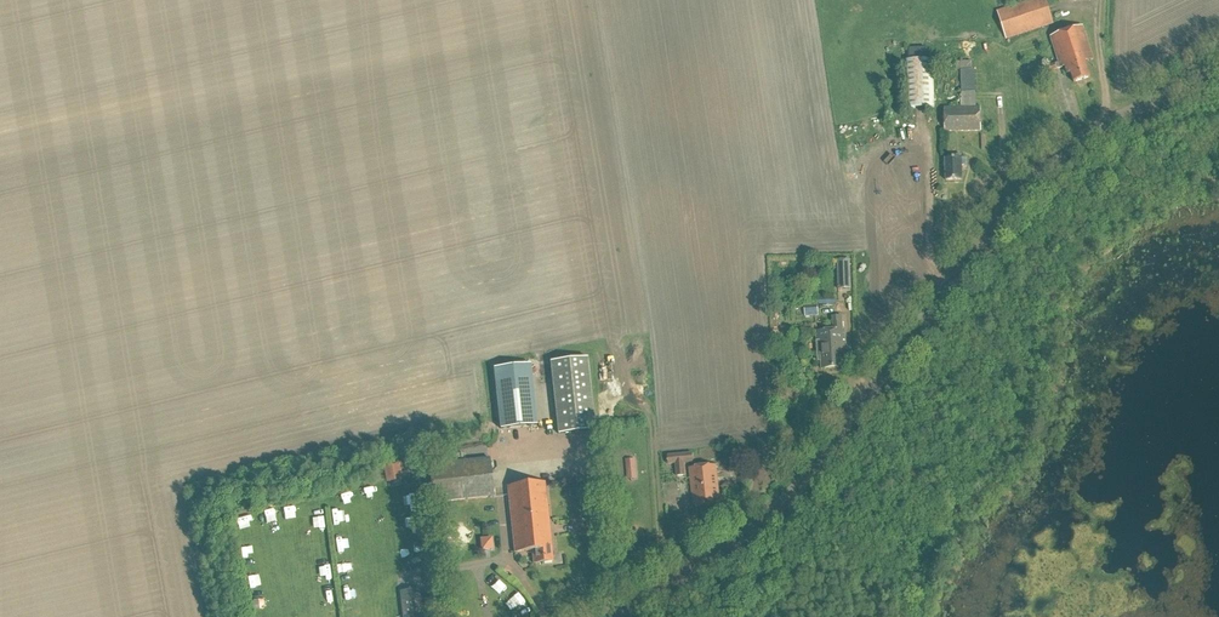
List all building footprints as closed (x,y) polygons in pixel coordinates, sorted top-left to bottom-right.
[(1000,12),(1009,39),(1056,23),(1048,0),(1036,0),(1000,12)] [(1093,77),(1088,62),(1095,59),(1084,26),(1052,36),(1061,63),(1050,66),(1052,71),(1067,67),(1070,74),(1073,73),(1076,82),(1093,77)] [(932,59),(904,60),(906,108),(934,107),(932,59)] [(960,70),(961,107),(945,107),(946,133),(983,131),(983,106),(976,106),(975,70),(971,70),(971,61),(955,61),(955,71),(960,70)] [(955,158),(946,159),(947,181),(962,181),(962,167),(966,167),(966,158),(961,158),(961,156),(955,156),(955,158)] [(837,260),(838,290),(851,289),(850,260),(837,260)] [(807,316),(821,317),(821,309),(807,309),(807,316)] [(847,354),(845,330),(843,330),(843,318),(834,319),(834,331),(818,332),(819,355),(821,354),(821,361),(823,361),(824,369),(840,368),(839,364),(844,364),(844,354),(847,354)] [(587,358),(551,362),(558,434),(595,431),(587,358)] [(812,358),(802,359),(803,367),(812,366),(812,358)] [(501,430),(538,426),(532,367),(495,370),(501,430)] [(667,456),(668,465),(675,464),(676,477),(686,476),(684,463),(693,462),(692,453),(667,456)] [(489,459),(428,465),(432,503),(494,497),(489,459)] [(398,465),(383,467),(385,482),(400,480),(398,465)] [(716,466),(690,469),(693,507),(715,504),(714,501),(719,501),(716,466)] [(546,483),(507,487),(514,553),(529,551),(530,554),(532,554),(533,564),(554,562),(546,483)] [(482,539),(484,551),(497,550),(495,537),(482,539)] [(401,592),(404,616),(421,616),(418,590),(401,592)]
